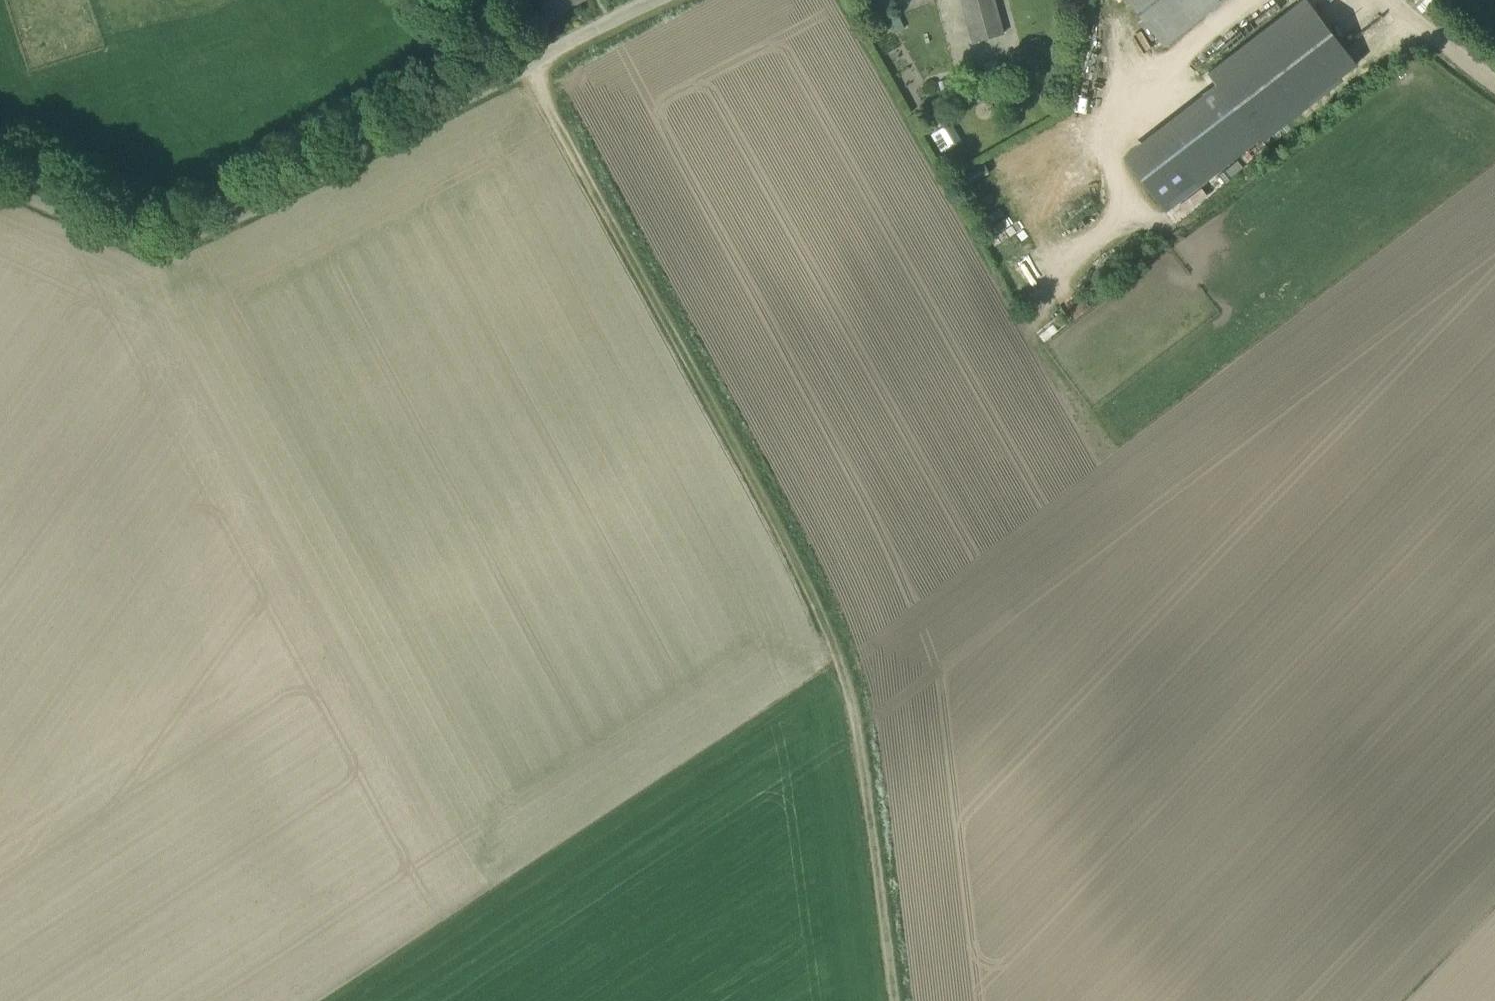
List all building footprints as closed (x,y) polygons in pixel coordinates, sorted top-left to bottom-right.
[(550,17),(579,0),(540,0),(550,17)] [(973,41),(1004,32),(995,0),(962,0),(973,41)] [(1209,71),(1221,86),(1126,160),(1165,210),(1356,63),(1357,64),(1357,63),(1308,0),(1300,0),(1209,71)] [(1222,0),(1130,0),(1164,45),(1222,0)] [(899,15),(891,19),(897,31),(905,28),(899,15)] [(950,148),(962,141),(951,122),(939,129),(950,148)]
